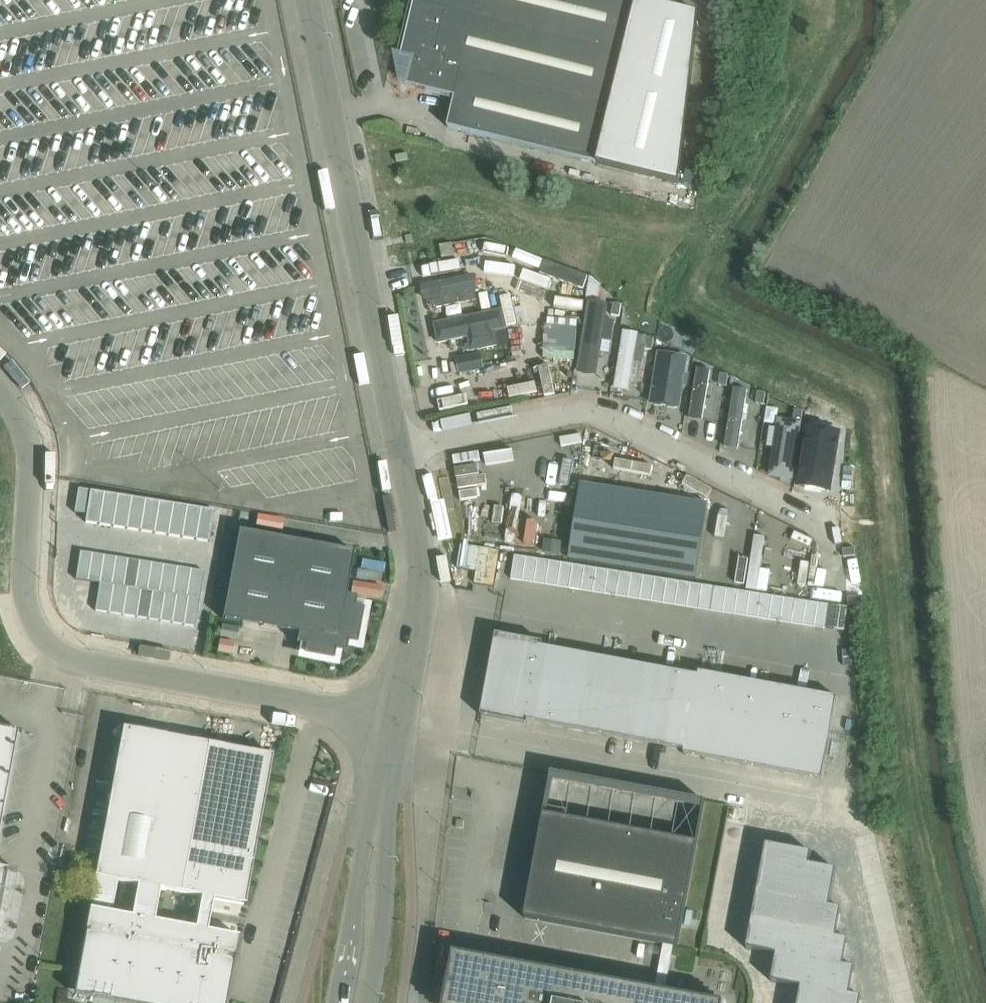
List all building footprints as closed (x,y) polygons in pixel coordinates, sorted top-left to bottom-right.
[(415,3),(401,59),(412,61),(406,85),(417,88),(417,89),(455,98),(448,128),(597,164),(680,185),(694,72),(701,15),(641,0),(415,0),(415,3)] [(501,280),(529,286),(532,271),(504,265),(501,280)] [(482,297),(476,271),(421,283),(426,309),(482,297)] [(548,279),(538,305),(565,315),(575,289),(548,279)] [(596,372),(611,299),(589,294),(574,367),(596,372)] [(613,303),(612,315),(619,317),(621,305),(613,303)] [(505,328),(501,313),(435,327),(438,342),(469,336),(472,350),(495,345),(493,331),(505,328)] [(577,328),(545,325),(543,350),(575,353),(577,328)] [(654,338),(646,337),(644,349),(652,350),(654,338)] [(664,411),(675,351),(663,349),(661,362),(656,361),(649,402),(653,403),(652,409),(664,411)] [(479,352),(455,358),(458,373),(483,368),(479,352)] [(699,417),(709,363),(699,361),(688,415),(699,417)] [(639,404),(646,371),(635,369),(628,402),(639,404)] [(728,375),(720,374),(719,386),(727,386),(728,375)] [(735,444),(746,382),(734,380),(723,442),(735,444)] [(766,393),(758,392),(756,404),(764,405),(766,393)] [(769,462),(780,402),(770,400),(760,461),(769,462)] [(803,411),(795,410),(793,422),(801,423),(803,411)] [(808,427),(798,486),(816,489),(827,491),(829,491),(830,490),(830,486),(839,432),(808,427)] [(571,468),(604,470),(606,437),(572,435),(571,468)] [(470,498),(468,451),(445,452),(447,499),(470,498)] [(580,484),(568,559),(696,579),(708,504),(580,484)] [(78,488),(74,512),(86,514),(90,490),(78,488)] [(86,514),(85,522),(99,524),(104,492),(90,490),(86,514)] [(104,492),(99,524),(113,526),(118,495),(104,492)] [(118,495),(113,526),(127,529),(132,497),(118,495)] [(132,497),(127,529),(140,531),(146,499),(132,497)] [(146,499),(140,531),(154,533),(159,501),(146,499)] [(159,501),(154,533),(168,535),(173,504),(159,501)] [(173,504),(168,535),(182,537),(187,506),(173,504)] [(187,506),(182,537),(196,540),(201,508),(187,506)] [(201,508),(196,540),(209,542),(215,510),(201,508)] [(354,552),(239,530),(222,619),(298,633),(296,644),(306,645),(304,654),(334,660),(336,651),(346,653),(348,642),(357,644),(364,608),(355,607),(357,597),(346,595),(354,552)] [(80,551),(76,579),(87,581),(92,553),(80,551)] [(92,553),(87,581),(99,583),(104,555),(92,553)] [(104,555),(99,583),(111,585),(116,557),(104,555)] [(514,556),(513,562),(525,564),(526,557),(514,556)] [(116,557),(111,585),(113,585),(123,587),(128,559),(116,557)] [(525,564),(522,581),(534,583),(538,559),(526,557),(525,564)] [(128,559),(123,587),(127,587),(135,589),(139,561),(128,559)] [(538,559),(534,583),(546,585),(550,561),(538,559)] [(139,561),(135,589),(141,590),(147,590),(151,563),(139,561)] [(550,561),(546,585),(558,587),(561,563),(550,561)] [(513,562),(511,579),(522,581),(525,564),(513,562)] [(151,563),(147,590),(153,591),(159,593),(163,565),(151,563)] [(561,563),(558,587),(569,588),(573,565),(561,563)] [(163,565),(159,593),(164,594),(172,595),(177,567),(163,565)] [(573,565),(569,588),(581,590),(585,567),(573,565)] [(177,567),(172,595),(176,595),(186,597),(191,569),(177,567)] [(585,567),(581,590),(593,592),(597,569),(585,567)] [(191,569),(186,597),(188,597),(200,599),(205,572),(191,569)] [(597,569),(593,592),(605,594),(608,570),(597,569)] [(608,570),(605,594),(616,596),(620,572),(608,570)] [(620,572),(616,596),(628,598),(632,574),(620,572)] [(632,574),(628,598),(640,600),(643,576),(632,574)] [(643,576),(640,600),(651,602),(655,578),(643,576)] [(655,578),(651,602),(663,603),(667,580),(655,578)] [(667,580),(663,603),(675,605),(679,582),(667,580)] [(679,582),(675,605),(687,607),(691,584),(679,582)] [(99,583),(95,611),(109,613),(113,585),(111,585),(99,583)] [(691,584),(687,607),(698,609),(702,585),(691,584)] [(113,585),(109,613),(123,615),(127,587),(123,587),(113,585)] [(702,585),(698,609),(711,611),(714,587),(702,585)] [(127,587),(123,615),(136,617),(141,590),(135,589),(127,587)] [(714,587),(711,611),(722,613),(726,589),(714,587)] [(726,589),(722,613),(734,615),(737,591),(726,589)] [(141,590),(136,617),(148,619),(153,591),(147,590),(141,590)] [(153,591),(148,619),(160,621),(164,594),(159,593),(153,591)] [(737,591),(734,615),(745,616),(749,593),(737,591)] [(749,593),(745,616),(757,618),(761,595),(749,593)] [(164,594),(160,621),(172,623),(176,595),(172,595),(164,594)] [(176,595),(172,623),(184,625),(188,597),(186,597),(176,595)] [(761,595),(757,618),(768,620),(772,596),(761,595)] [(772,596),(768,620),(780,622),(784,598),(772,596)] [(188,597),(184,625),(196,627),(200,599),(188,597)] [(784,598),(780,622),(792,624),(795,600),(784,598)] [(795,600),(792,624),(803,626),(807,602),(795,600)] [(807,602),(803,626),(815,627),(818,604),(807,602)] [(818,604),(815,627),(826,629),(830,606),(818,604)] [(543,643),(496,635),(481,717),(528,725),(529,722),(667,748),(687,751),(686,755),(822,780),(838,698),(701,673),(700,676),(681,673),(542,647),(543,643)] [(230,958),(235,958),(240,936),(208,930),(214,899),(246,905),(274,756),(124,727),(86,930),(91,932),(80,990),(152,1002),(221,1002),(230,958)] [(22,732),(0,728),(0,829),(18,733),(21,734),(22,732)] [(678,947),(697,846),(544,818),(525,919),(664,945),(673,947),(678,947)] [(747,950),(777,956),(772,983),(801,989),(799,1002),(861,1002),(862,998),(850,996),(855,969),(843,967),(848,940),(836,938),(842,910),(830,908),(837,871),(810,866),(812,854),(789,850),(767,846),(757,895),(752,923),(747,950)] [(665,993),(673,947),(664,945),(656,991),(454,954),(445,1002),(719,1002),(665,993)]
